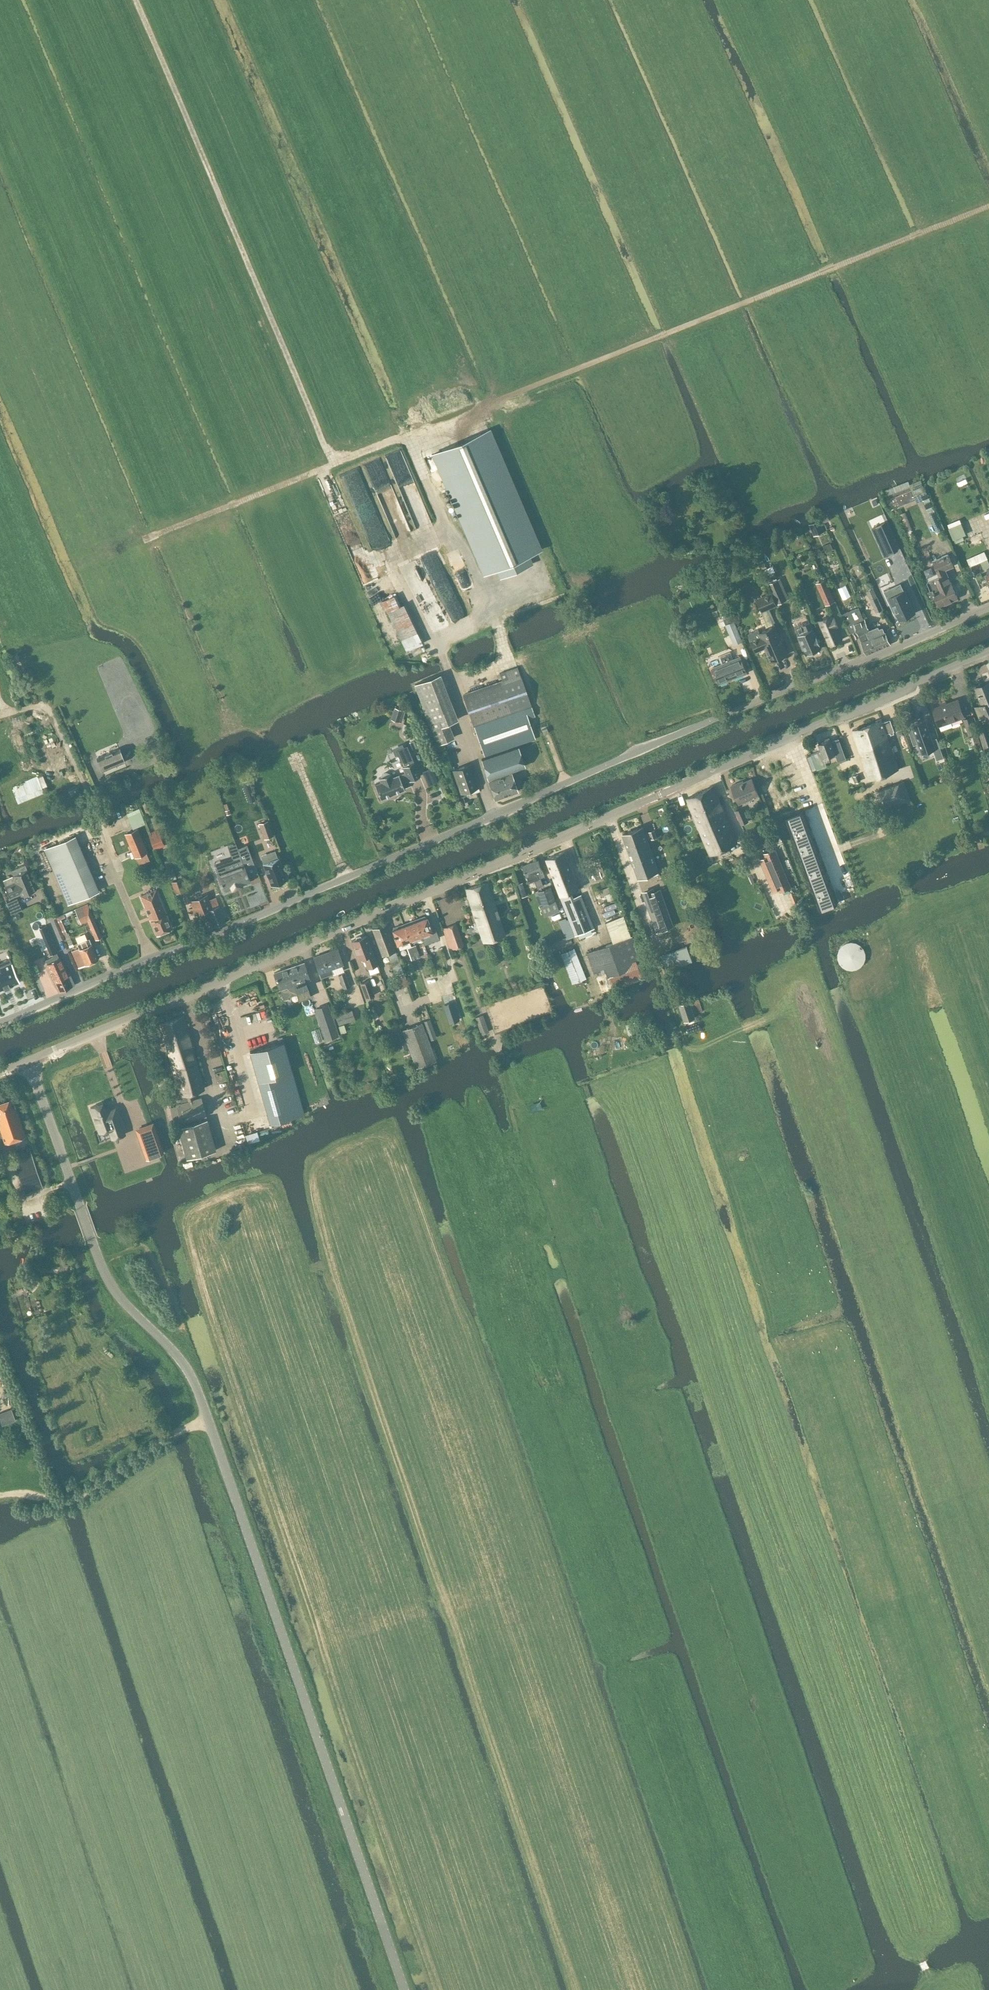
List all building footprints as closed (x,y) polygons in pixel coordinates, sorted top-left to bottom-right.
[(433,454),(485,573),(496,568),(500,577),(532,563),(529,554),(540,549),(488,430),(433,454)] [(910,488),(885,497),(890,510),(896,508),(902,506),(928,496),(921,481),(909,485),(910,488)] [(711,490),(707,483),(696,488),(700,496),(711,490)] [(820,519),(809,523),(814,534),(824,530),(822,524),(820,519)] [(830,519),(824,522),(828,532),(835,529),(830,519)] [(897,549),(885,522),(872,528),(885,555),(897,549)] [(985,551),(967,559),(970,566),(980,562),(988,559),(985,551)] [(746,555),(750,563),(758,560),(755,552),(746,555)] [(939,573),(926,578),(927,582),(931,590),(927,592),(930,600),(936,597),(940,606),(958,598),(945,569),(953,565),(948,554),(933,560),(939,573)] [(775,574),(767,578),(769,583),(774,581),(777,580),(775,574)] [(824,605),(832,601),(823,580),(817,582),(820,590),(818,591),(824,605)] [(778,604),(783,601),(774,581),(769,583),(778,604)] [(777,605),(771,592),(756,598),(762,612),(777,605)] [(395,593),(382,600),(404,646),(421,638),(404,604),(401,605),(395,593)] [(894,595),(887,597),(894,615),(897,613),(901,622),(915,616),(907,594),(895,600),(894,595)] [(883,609),(877,596),(870,599),(876,612),(883,609)] [(859,607),(842,613),(850,633),(857,631),(862,642),(861,642),(866,654),(874,651),(869,639),(869,638),(866,631),(870,630),(865,619),(864,619),(859,607)] [(725,625),(734,644),(744,640),(733,615),(723,619),(726,624),(725,625)] [(839,626),(834,616),(832,617),(832,615),(819,620),(829,645),(842,639),(837,627),(839,626)] [(821,648),(819,644),(820,644),(817,636),(816,636),(812,628),(809,622),(803,625),(806,631),(799,634),(801,640),(800,641),(803,648),(805,648),(807,654),(821,648)] [(759,633),(757,629),(748,633),(756,651),(765,647),(771,661),(787,654),(775,626),(759,633)] [(878,626),(870,630),(866,631),(869,638),(869,639),(874,651),(890,644),(885,632),(883,627),(879,628),(878,626)] [(734,659),(731,651),(719,656),(722,664),(713,667),(719,684),(747,673),(740,656),(734,659)] [(439,674),(417,682),(437,742),(449,738),(443,723),(455,719),(439,674)] [(480,759),(487,780),(511,771),(525,767),(518,744),(535,739),(529,719),(535,717),(520,675),(463,695),(483,756),(486,755),(486,757),(480,759)] [(985,684),(976,687),(983,704),(976,707),(980,717),(988,714),(988,682),(985,684)] [(939,725),(964,717),(958,700),(934,708),(939,725)] [(394,708),(391,717),(398,719),(400,709),(394,708)] [(969,734),(976,732),(971,717),(964,719),(969,734)] [(887,733),(895,731),(891,719),(883,722),(882,720),(852,730),(869,780),(899,769),(887,733)] [(912,727),(908,728),(914,744),(918,743),(921,753),(933,748),(937,759),(943,757),(937,738),(932,739),(926,720),(912,725),(912,727)] [(821,751),(811,754),(811,755),(816,769),(817,769),(827,765),(826,762),(830,760),(829,756),(835,754),(838,761),(846,758),(839,738),(831,741),(831,739),(819,743),(821,751)] [(103,770),(124,761),(119,748),(97,757),(103,770)] [(816,769),(811,755),(805,757),(811,771),(816,769)] [(375,785),(381,799),(391,795),(395,793),(405,789),(402,782),(408,780),(409,781),(420,776),(412,756),(400,761),(405,773),(399,775),(392,777),(391,773),(389,774),(387,773),(384,773),(382,775),(381,777),(380,778),(381,782),(375,785)] [(461,793),(479,787),(471,764),(453,770),(461,793)] [(511,771),(487,780),(494,800),(518,791),(511,771)] [(38,776),(11,786),(18,803),(44,793),(38,776)] [(751,797),(758,794),(751,778),(739,784),(739,782),(731,786),(739,804),(752,798),(751,797)] [(251,786),(249,780),(242,782),(244,789),(251,786)] [(893,806),(910,800),(911,800),(904,782),(881,790),(887,808),(893,806)] [(711,854),(738,842),(713,786),(687,798),(711,854)] [(741,824),(748,821),(743,808),(736,811),(741,824)] [(802,811),(786,818),(820,910),(836,903),(802,811)] [(273,834),(268,819),(259,823),(264,838),(273,834)] [(623,834),(627,845),(647,838),(643,827),(623,834)] [(135,857),(148,851),(138,828),(126,833),(135,857)] [(149,833),(155,848),(165,845),(159,829),(149,833)] [(655,829),(648,832),(650,836),(650,837),(651,839),(658,836),(655,829)] [(44,850),(68,905),(97,892),(73,837),(44,850)] [(647,838),(627,845),(638,878),(659,870),(647,838)] [(236,842),(211,852),(215,865),(214,865),(223,889),(232,886),(232,887),(242,884),(241,883),(249,880),(248,876),(258,872),(247,843),(238,847),(236,842)] [(780,892),(792,887),(775,848),(764,852),(765,856),(759,859),(773,891),(779,888),(780,892)] [(564,851),(546,858),(561,895),(560,895),(564,905),(568,917),(560,920),(567,938),(594,927),(564,851)] [(263,863),(272,885),(287,880),(286,878),(288,877),(285,869),(283,870),(278,857),(263,863)] [(169,858),(163,861),(169,873),(172,881),(177,878),(174,871),(169,858)] [(529,881),(535,879),(538,887),(544,885),(541,877),(545,875),(539,859),(523,865),(529,881)] [(593,872),(599,870),(602,877),(606,875),(601,863),(597,865),(591,867),(593,872)] [(4,886),(10,897),(17,894),(17,893),(20,892),(22,895),(36,889),(27,868),(25,864),(11,870),(13,874),(16,881),(4,886)] [(689,880),(687,873),(679,875),(682,882),(689,880)] [(179,878),(172,881),(177,893),(186,889),(181,877),(179,878)] [(483,941),(505,933),(487,882),(468,888),(483,941)] [(517,884),(519,891),(525,888),(523,882),(517,884)] [(551,886),(538,891),(543,904),(556,899),(551,886)] [(654,887),(642,891),(657,932),(674,926),(661,888),(655,890),(654,887)] [(172,928),(167,914),(166,914),(156,890),(141,896),(151,920),(157,934),(172,928)] [(214,926),(225,921),(216,897),(210,899),(207,894),(190,900),(193,907),(189,908),(192,916),(208,910),(214,926)] [(95,939),(102,937),(88,904),(75,909),(81,923),(87,920),(95,939)] [(419,918),(415,920),(421,936),(433,931),(429,921),(429,922),(426,915),(426,916),(423,914),(420,916),(419,918)] [(614,943),(633,936),(625,915),(607,921),(609,927),(609,928),(614,943)] [(408,922),(404,924),(409,940),(421,936),(415,920),(412,919),(409,920),(408,922)] [(396,927),(393,928),(395,934),(394,934),(398,944),(409,940),(404,924),(403,924),(401,923),(397,924),(396,927)] [(408,985),(385,924),(372,928),(382,955),(388,953),(401,988),(408,985)] [(450,949),(463,945),(457,924),(444,927),(450,949)] [(46,925),(39,928),(41,935),(49,931),(46,925)] [(368,967),(377,964),(366,935),(361,937),(360,935),(356,937),(356,939),(351,941),(358,958),(363,956),(368,967)] [(614,943),(587,952),(594,971),(595,975),(606,971),(613,990),(643,979),(636,959),(641,958),(633,936),(614,943)] [(79,967),(98,959),(89,938),(77,943),(80,948),(72,952),(79,967)] [(415,944),(411,946),(414,955),(416,958),(420,957),(415,944)] [(55,945),(47,948),(50,955),(57,952),(55,945)] [(411,946),(407,947),(412,960),(416,958),(414,955),(411,946)] [(338,948),(314,956),(319,971),(320,971),(321,975),(330,972),(331,972),(333,969),(332,967),(343,963),(338,948)] [(573,949),(561,953),(573,983),(588,977),(581,959),(577,960),(573,949)] [(55,956),(46,960),(50,970),(62,964),(59,958),(56,959),(55,956)] [(0,962),(0,990),(19,982),(11,963),(9,958),(0,962)] [(304,962),(274,972),(283,996),(297,990),(307,987),(306,985),(304,980),(309,978),(304,962)] [(62,964),(50,970),(59,991),(75,985),(70,973),(67,974),(62,964)] [(338,974),(343,989),(350,986),(345,971),(338,974)] [(601,975),(596,977),(604,999),(609,997),(601,975)] [(374,995),(369,980),(361,983),(367,998),(374,995)] [(459,1019),(453,1001),(444,1004),(450,1022),(459,1019)] [(680,1006),(685,1020),(694,1017),(690,1003),(680,1006)] [(339,1025),(355,1019),(351,1009),(335,1015),(339,1025)] [(331,1014),(320,1017),(327,1039),(338,1035),(331,1014)] [(481,1034),(489,1031),(483,1014),(475,1017),(481,1034)] [(183,1018),(159,1025),(180,1095),(191,1092),(204,1088),(183,1018)] [(430,1019),(422,1022),(423,1025),(428,1039),(429,1040),(437,1037),(430,1019)] [(428,1039),(423,1025),(422,1022),(402,1029),(416,1067),(436,1060),(429,1040),(428,1039)] [(460,1023),(454,1025),(460,1041),(465,1039),(460,1023)] [(402,1030),(394,1033),(400,1050),(408,1047),(402,1030)] [(270,1123),(304,1113),(283,1041),(250,1051),(270,1123)] [(104,1088),(88,1093),(102,1129),(123,1120),(128,1131),(140,1127),(132,1099),(110,1107),(104,1088)] [(190,1101),(176,1105),(181,1122),(206,1115),(201,1098),(193,1100),(191,1092),(188,1093),(190,1101)] [(26,1135),(13,1098),(0,1102),(0,1128),(5,1142),(26,1135)] [(207,1119),(178,1127),(187,1158),(216,1149),(207,1119)] [(151,1143),(147,1145),(153,1163),(165,1158),(157,1136),(148,1137),(151,1143)] [(13,1155),(22,1184),(25,1193),(43,1187),(30,1150),(13,1155)] [(54,1260),(52,1267),(67,1271),(69,1264),(54,1260)] [(16,1297),(22,1317),(29,1314),(24,1295),(16,1297)]
